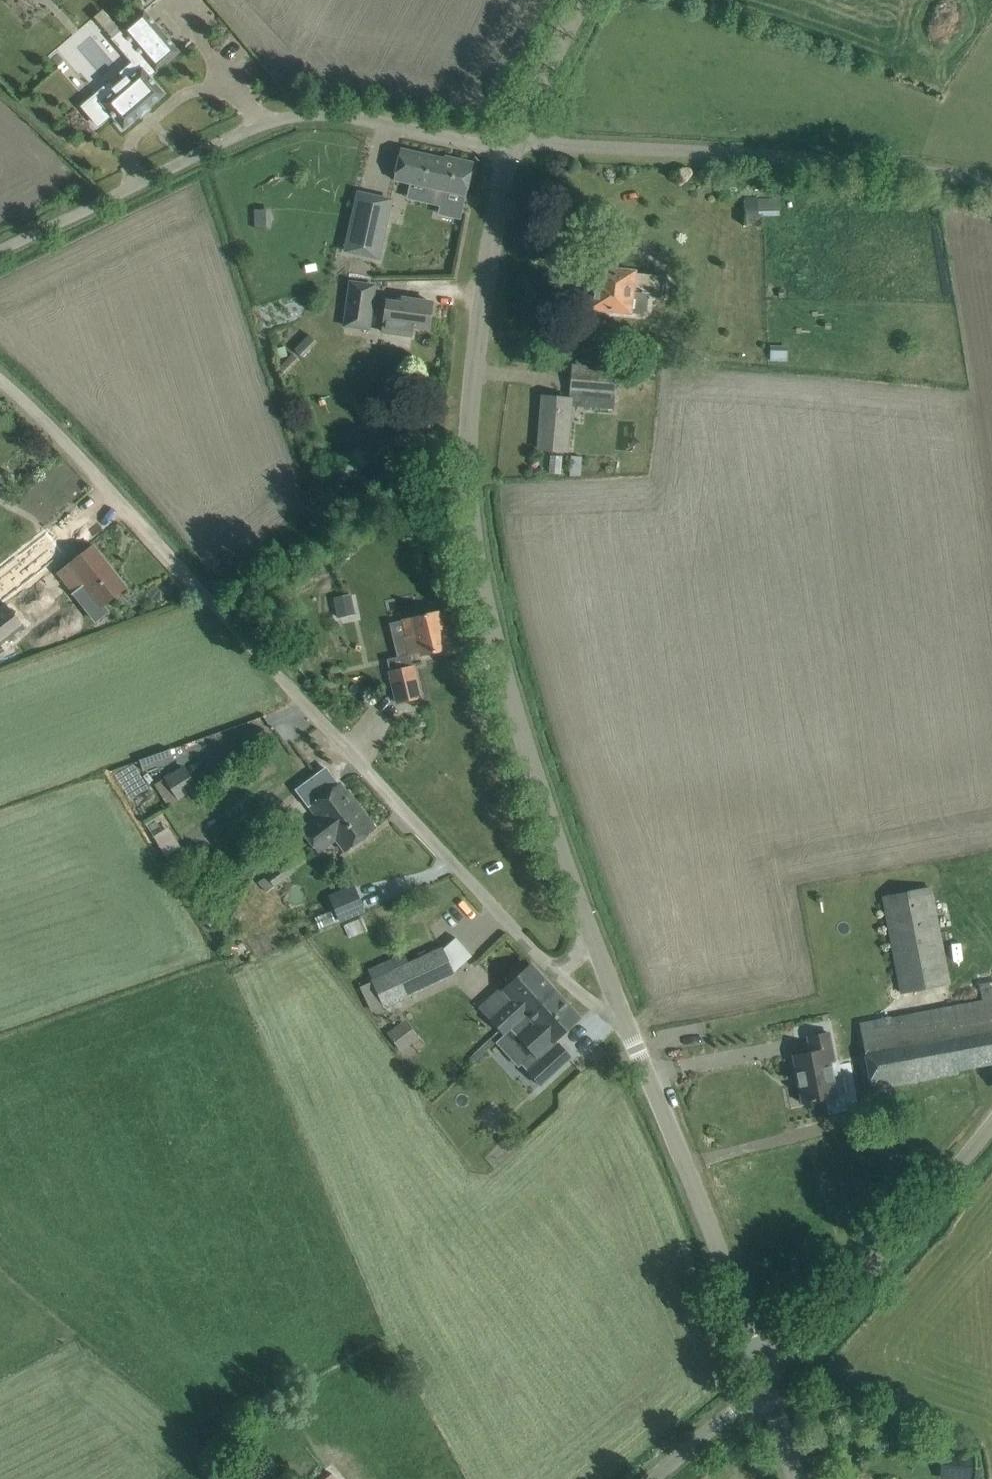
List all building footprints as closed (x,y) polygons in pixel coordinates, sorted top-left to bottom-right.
[(109,84),(83,107),(98,125),(111,114),(123,128),(138,115),(148,107),(163,94),(149,77),(145,73),(152,67),(156,71),(178,52),(143,11),(121,30),(122,31),(142,55),(135,62),(121,74),(125,79),(114,89),(109,84)] [(401,150),(394,179),(410,183),(421,185),(418,196),(440,200),(439,206),(438,214),(459,219),(471,163),(454,159),(453,161),(443,159),(401,150)] [(357,190),(343,253),(380,260),(393,198),(357,190)] [(744,218),(778,219),(779,196),(745,195),(744,218)] [(662,294),(664,275),(594,267),(590,308),(642,314),(647,310),(649,292),(662,294)] [(350,282),(344,326),(369,329),(375,285),(350,282)] [(432,302),(413,300),(402,298),(401,304),(387,302),(382,336),(412,339),(413,326),(429,328),(432,302)] [(616,368),(573,365),(571,395),(614,398),(616,368)] [(538,448),(567,450),(571,399),(542,396),(538,448)] [(93,546),(59,573),(74,592),(72,593),(95,623),(110,612),(104,604),(123,588),(107,568),(109,566),(93,546)] [(54,599),(38,576),(4,602),(0,597),(0,642),(54,599)] [(336,607),(354,613),(358,598),(341,592),(336,607)] [(439,611),(402,620),(408,655),(419,652),(420,655),(448,649),(439,611)] [(360,649),(351,651),(353,662),(362,660),(360,649)] [(413,666),(390,671),(397,702),(420,697),(413,666)] [(184,766),(164,778),(176,799),(197,786),(184,766)] [(309,840),(358,804),(348,791),(347,792),(340,782),(309,805),(317,817),(301,829),(309,840)] [(375,828),(358,804),(309,840),(318,852),(336,839),(344,851),(375,828)] [(266,892),(296,870),(288,859),(258,882),(266,892)] [(339,920),(364,910),(355,886),(330,896),(339,920)] [(931,887),(882,896),(900,993),(950,984),(931,887)] [(441,946),(450,966),(465,960),(456,939),(441,946)] [(374,981),(367,984),(378,1007),(451,972),(440,949),(374,980),(374,981)] [(530,965),(504,990),(513,999),(490,1019),(505,1034),(510,1029),(511,1030),(512,1029),(510,1027),(552,988),(530,965)] [(991,1063),(991,981),(979,984),(982,1001),(859,1024),(872,1089),(958,1073),(957,1070),(991,1063)] [(552,988),(510,1027),(512,1029),(518,1035),(517,1036),(537,1058),(538,1057),(541,1060),(528,1072),(539,1085),(571,1056),(559,1043),(557,1045),(554,1042),(580,1018),(552,988)] [(405,1016),(386,1029),(400,1049),(419,1035),(405,1016)] [(794,1055),(803,1102),(836,1096),(829,1061),(834,1060),(829,1032),(808,1036),(811,1052),(794,1055)] [(903,1441),(891,1441),(892,1452),(903,1451),(903,1441)] [(938,1478),(942,1478),(969,1478),(969,1465),(939,1464),(938,1478)]
